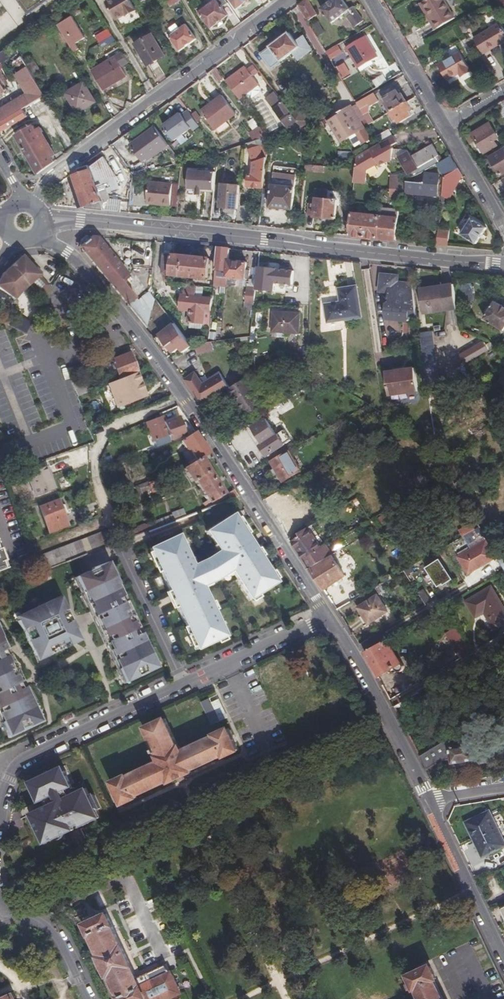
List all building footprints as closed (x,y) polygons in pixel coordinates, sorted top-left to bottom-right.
[(106,2),(116,20),(126,14),(127,16),(137,11),(130,0),(110,0),(106,2)] [(225,0),(216,0),(199,13),(210,29),(227,16),(222,8),(227,4),(225,0)] [(236,9),(248,0),(230,0),(236,9)] [(308,21),(316,15),(308,0),(304,0),(298,5),(308,21)] [(320,9),(332,23),(346,12),(348,15),(346,17),(354,27),(364,20),(356,9),(352,12),(343,0),(332,0),(320,9)] [(437,28),(455,18),(450,9),(444,0),(425,0),(420,3),(428,17),(430,16),(437,28)] [(430,16),(428,17),(431,23),(435,30),(437,28),(430,16)] [(500,23),(474,39),(483,54),(503,42),(503,29),(500,23)] [(195,39),(185,25),(179,29),(176,25),(167,32),(170,36),(169,37),(180,51),(195,39)] [(109,28),(95,35),(99,43),(113,35),(109,28)] [(152,33),(135,43),(147,65),(165,55),(152,33)] [(273,47),(263,55),(273,68),(295,52),(297,56),(302,52),(300,49),(301,47),(291,33),(273,46),(273,47)] [(79,34),(67,41),(73,52),(86,45),(79,34)] [(366,64),(371,61),(377,58),(365,36),(347,47),(359,68),(366,64)] [(111,39),(105,43),(110,53),(116,50),(111,39)] [(327,50),(331,59),(344,55),(340,45),(327,50)] [(502,69),(503,68),(503,49),(502,50),(500,46),(491,50),(502,69)] [(127,61),(122,52),(92,70),(102,89),(125,75),(120,65),(122,64),(127,61)] [(462,77),(471,71),(460,52),(438,64),(447,79),(459,72),(462,77)] [(46,96),(23,56),(14,61),(31,93),(0,111),(0,123),(23,110),(46,96)] [(345,62),(337,66),(343,78),(352,73),(345,62)] [(254,64),(248,69),(252,75),(259,70),(254,64)] [(245,66),(226,81),(239,98),(246,93),(257,84),(258,83),(252,75),(248,69),(245,66)] [(0,69),(0,94),(14,86),(4,67),(0,69)] [(215,67),(211,70),(218,81),(223,77),(215,67)] [(82,80),(63,91),(74,110),(92,99),(82,80)] [(261,88),(257,84),(246,93),(249,98),(252,98),(261,91),(261,88)] [(384,97),(393,90),(389,84),(379,92),(384,97)] [(292,114),(275,91),(266,98),(292,132),(304,129),(302,127),(292,114)] [(386,105),(390,112),(407,102),(400,91),(385,100),(388,104),(386,105)] [(210,103),(200,110),(214,129),(236,113),(222,94),(213,101),(214,102),(211,104),(210,103)] [(373,94),(356,104),(357,106),(360,111),(368,105),(370,107),(378,102),(373,94)] [(407,102),(390,112),(395,120),(397,119),(400,123),(412,116),(409,112),(412,111),(407,102)] [(351,109),(350,106),(334,116),(335,119),(351,109)] [(360,111),(357,106),(352,109),(360,122),(365,118),(364,116),(360,111)] [(292,114),(302,127),(311,121),(302,108),(292,114)] [(360,122),(351,109),(335,119),(334,116),(326,121),(327,124),(329,123),(341,143),(356,134),(363,145),(370,139),(360,122)] [(23,110),(0,123),(0,133),(27,117),(23,110)] [(190,114),(188,110),(182,114),(180,113),(162,125),(173,141),(191,128),(193,130),(199,126),(198,123),(191,115),(190,114)] [(195,110),(190,114),(191,115),(198,123),(202,120),(195,110)] [(365,118),(369,126),(374,123),(369,114),(364,116),(365,118)] [(383,132),(376,122),(374,123),(369,126),(376,137),(383,132)] [(496,137),(488,123),(471,132),(482,152),(496,145),(493,139),(496,137)] [(15,135),(37,174),(53,162),(50,156),(53,155),(46,142),(48,141),(40,127),(36,130),(33,124),(15,135)] [(167,146),(154,127),(129,144),(141,161),(145,159),(146,161),(167,146)] [(249,132),(253,140),(262,136),(258,128),(249,132)] [(397,143),(393,136),(381,143),(358,156),(356,170),(354,186),(366,188),(367,174),(377,169),(380,170),(386,166),(393,162),(393,159),(393,150),(391,147),(397,143)] [(248,187),(264,188),(267,163),(269,144),(251,150),(255,162),(253,174),(250,174),(248,187)] [(490,157),(499,174),(503,172),(503,149),(490,157)] [(86,208),(119,212),(121,201),(109,198),(107,190),(98,192),(96,183),(116,176),(109,167),(119,159),(112,150),(90,168),(89,166),(79,169),(80,173),(75,175),(86,208)] [(437,162),(438,162),(435,157),(432,158),(429,154),(409,167),(406,163),(396,169),(405,183),(407,181),(437,162)] [(445,176),(458,168),(450,154),(447,156),(438,162),(437,162),(445,176)] [(458,168),(445,176),(444,176),(442,195),(448,196),(457,178),(462,175),(458,168)] [(214,193),(216,175),(190,171),(188,189),(197,190),(202,191),(214,193)] [(425,183),(407,181),(406,192),(437,195),(439,175),(426,174),(425,183)] [(171,184),(148,182),(145,203),(169,206),(171,184)] [(239,186),(219,184),(218,211),(237,213),(239,186)] [(295,187),(272,185),(270,207),(293,209),(295,187)] [(341,192),(317,190),(315,204),(309,203),(307,216),(314,216),(314,218),(335,219),(336,201),(340,201),(341,192)] [(381,208),(380,216),(378,239),(396,241),(399,210),(381,208)] [(351,213),(349,236),(378,239),(380,216),(351,213)] [(472,218),(462,234),(476,244),(486,228),(472,218)] [(439,231),(437,245),(445,246),(447,233),(439,231)] [(118,298),(124,305),(132,298),(118,280),(125,274),(94,235),(83,235),(78,239),(78,246),(93,265),(118,298)] [(226,269),(227,258),(229,247),(216,246),(214,268),(226,269)] [(207,276),(208,257),(183,254),(163,253),(161,269),(161,273),(162,277),(163,280),(168,281),(170,273),(203,276),(207,276)] [(20,255),(19,256),(1,274),(0,275),(0,289),(13,299),(18,290),(23,295),(31,288),(28,282),(37,274),(20,255)] [(39,272),(24,255),(20,255),(37,274),(39,272)] [(308,269),(309,256),(301,255),(300,269),(308,269)] [(246,261),(227,258),(226,269),(225,275),(244,277),(246,261)] [(294,271),(258,267),(256,293),(275,295),(275,285),(293,288),(294,271)] [(386,317),(417,320),(414,295),(412,281),(397,280),(396,282),(392,282),(392,277),(391,274),(382,273),(380,276),(379,288),(382,290),(388,290),(387,297),(389,298),(388,299),(385,302),(384,312),(386,314),(386,317)] [(41,280),(37,274),(28,282),(31,288),(41,280)] [(41,280),(31,288),(40,301),(48,289),(41,280)] [(456,306),(453,282),(421,285),(424,309),(456,306)] [(210,310),(212,286),(184,283),(181,306),(190,307),(189,319),(202,321),(203,310),(210,310)] [(252,302),(254,289),(245,288),(244,301),(252,302)] [(359,307),(356,288),(339,290),(340,303),(325,305),(327,323),(360,319),(359,307)] [(503,326),(503,306),(500,303),(499,304),(492,299),(481,315),(502,329),(503,326)] [(271,333),(298,336),(300,315),(274,313),(271,333)] [(153,338),(167,356),(179,348),(181,351),(190,345),(173,323),(153,338)] [(419,332),(420,345),(426,384),(438,381),(431,330),(419,332)] [(206,341),(194,344),(196,352),(211,349),(210,340),(206,341)] [(494,346),(492,341),(485,344),(483,340),(452,359),(459,371),(458,375),(466,373),(466,362),(494,346)] [(281,345),(265,349),(266,356),(282,352),(281,345)] [(117,380),(135,373),(128,353),(110,360),(112,366),(107,368),(110,375),(115,374),(117,380)] [(411,380),(415,379),(413,367),(384,371),(387,395),(395,394),(408,391),(417,390),(416,387),(412,388),(411,380)] [(144,397),(135,373),(117,380),(105,384),(114,408),(144,397)] [(229,387),(220,375),(202,385),(194,373),(183,379),(190,389),(200,404),(229,387)] [(70,384),(75,396),(90,390),(85,379),(70,384)] [(244,379),(228,388),(241,410),(252,404),(255,408),(263,404),(259,399),(257,400),(244,379)] [(252,404),(241,410),(243,415),(255,408),(252,404)] [(166,435),(161,423),(160,418),(158,417),(145,422),(152,440),(166,435)] [(175,417),(161,423),(166,435),(166,434),(169,440),(183,435),(175,417)] [(264,419),(251,427),(255,432),(251,435),(265,455),(282,443),(276,434),(275,435),(264,419)] [(133,427),(116,433),(118,440),(136,434),(133,427)] [(192,432),(180,442),(185,451),(188,451),(191,456),(187,459),(190,465),(199,459),(207,454),(192,432)] [(157,450),(151,452),(153,457),(161,454),(159,449),(157,450)] [(299,471),(287,450),(269,461),(281,481),(299,471)] [(172,456),(172,454),(163,458),(168,470),(180,465),(176,455),(172,456)] [(222,494),(199,459),(190,465),(182,470),(190,483),(193,482),(206,501),(207,504),(222,494)] [(33,497),(53,489),(44,467),(25,474),(33,497)] [(228,500),(235,498),(231,491),(225,495),(228,500)] [(282,510),(271,494),(263,499),(277,520),(284,532),(295,525),(284,508),(282,510)] [(64,525),(56,501),(38,508),(47,531),(64,525)] [(176,536),(147,549),(174,605),(195,650),(223,637),(199,586),(215,579),(229,570),(248,600),(274,583),(231,515),(204,532),(217,552),(204,560),(191,566),(176,536)] [(462,537),(474,530),(471,524),(459,531),(462,537)] [(33,558),(38,572),(71,559),(96,550),(113,543),(107,530),(33,558)] [(289,539),(308,569),(331,555),(325,547),(312,555),(298,534),(289,539)] [(467,574),(496,558),(494,554),(486,540),(457,557),(467,574)] [(503,570),(503,552),(502,549),(494,554),(496,558),(503,570)] [(309,571),(322,590),(344,577),(331,555),(308,569),(309,571)] [(452,580),(452,579),(440,559),(425,568),(437,587),(442,584),(443,585),(443,584),(451,578),(452,580)] [(85,572),(74,577),(78,591),(87,603),(90,615),(96,621),(97,630),(109,657),(114,662),(118,675),(125,682),(154,669),(149,654),(137,628),(135,628),(126,616),(123,602),(117,605),(115,599),(120,596),(118,590),(112,576),(110,577),(109,569),(105,563),(89,569),(88,573),(85,572)] [(491,588),(466,603),(475,617),(483,612),(494,629),(503,623),(503,610),(491,588)] [(425,589),(419,592),(423,602),(430,599),(425,589)] [(335,609),(349,601),(344,594),(330,602),(335,609)] [(71,624),(58,596),(19,615),(15,618),(16,621),(32,656),(46,654),(51,649),(64,643),(65,645),(72,640),(74,643),(79,641),(71,624)] [(120,596),(115,599),(117,605),(123,602),(120,596)] [(386,613),(376,597),(357,608),(366,624),(386,613)] [(470,652),(456,627),(443,634),(458,659),(470,652)] [(46,654),(32,656),(34,662),(74,643),(72,640),(65,645),(64,643),(51,649),(46,654)] [(363,652),(376,676),(396,666),(383,641),(363,652)] [(0,652),(0,656),(1,658),(7,655),(9,654),(7,651),(6,648),(4,649),(4,650),(0,652)] [(1,728),(9,735),(38,722),(33,707),(23,687),(16,690),(14,685),(19,682),(11,670),(7,655),(1,658),(0,656),(0,723),(1,728)] [(274,666),(256,675),(261,685),(279,677),(274,666)] [(19,682),(14,685),(16,690),(23,687),(24,687),(23,684),(21,681),(19,682)] [(404,708),(420,699),(417,693),(393,707),(404,727),(419,756),(426,751),(404,708)] [(217,699),(211,702),(219,721),(226,718),(217,699)] [(163,717),(145,725),(158,753),(157,755),(159,761),(125,777),(124,776),(112,781),(122,803),(135,797),(134,794),(168,779),(170,781),(189,772),(188,769),(222,754),(224,755),(236,749),(227,727),(213,733),(213,735),(180,751),(177,745),(176,745),(163,717)] [(453,743),(451,737),(443,742),(426,751),(419,756),(425,768),(438,761),(451,760),(451,764),(473,761),(473,764),(489,762),(486,742),(479,743),(477,728),(468,728),(470,741),(453,743)] [(60,773),(58,768),(32,780),(34,785),(30,786),(37,802),(43,799),(47,806),(30,814),(34,822),(33,825),(38,835),(41,836),(44,843),(54,838),(54,837),(61,834),(62,835),(67,833),(65,830),(72,827),(73,830),(76,828),(98,817),(95,810),(99,809),(92,794),(88,796),(85,788),(68,796),(65,789),(71,786),(63,771),(60,773)] [(464,822),(481,857),(503,846),(503,844),(488,811),(464,822)] [(164,963),(135,976),(105,914),(82,924),(87,936),(89,936),(98,955),(98,957),(106,976),(108,977),(116,995),(116,997),(117,998),(140,998),(143,998),(144,998),(162,998),(179,991),(169,971),(167,970),(164,963)] [(432,980),(434,978),(427,965),(406,975),(412,988),(414,989),(419,998),(441,998),(432,980)]
